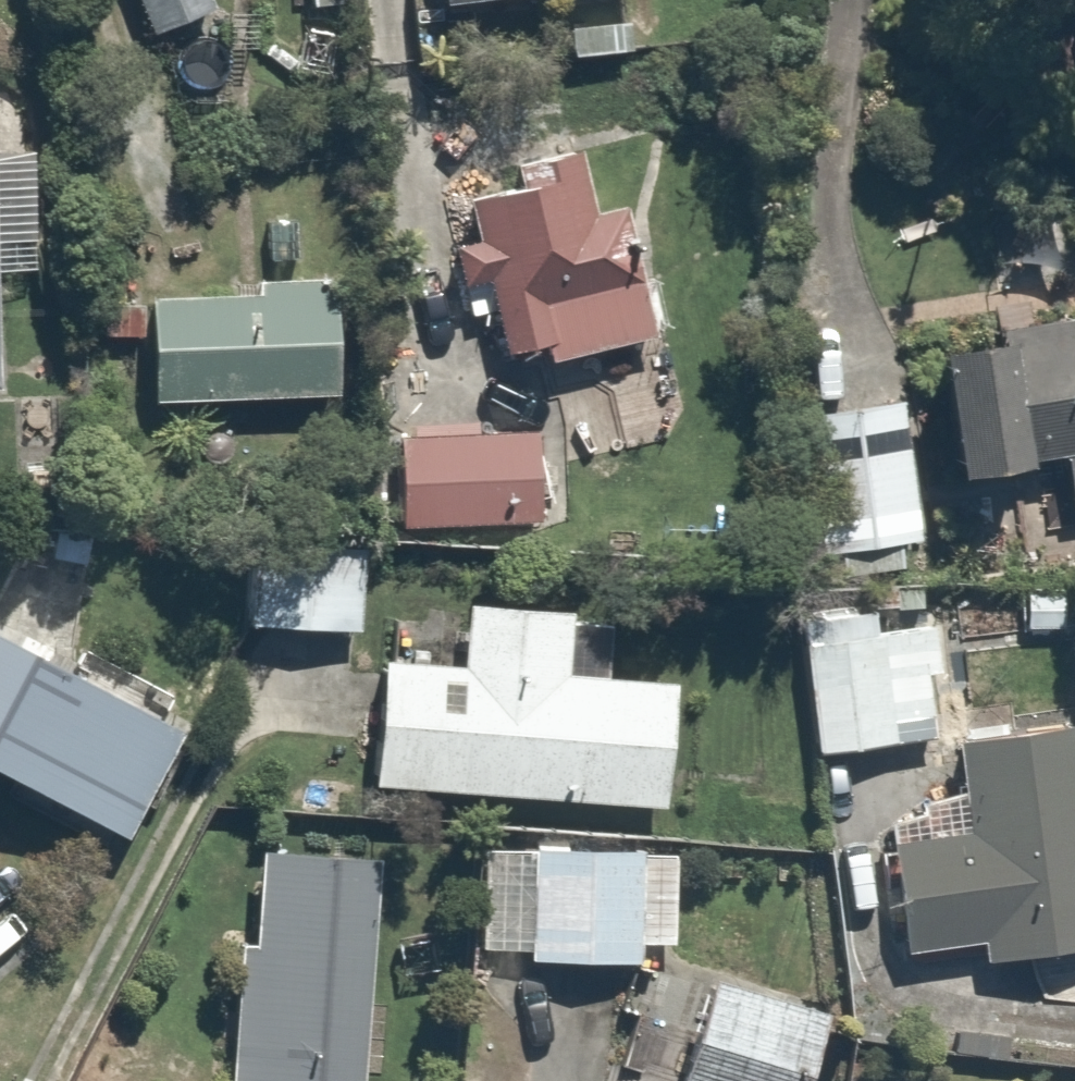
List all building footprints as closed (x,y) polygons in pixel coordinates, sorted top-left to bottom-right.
[(158,34),(216,7),(213,0),(143,0),(158,34)] [(485,243),(460,249),(469,288),(501,280),(518,351),(554,342),(558,362),(663,337),(632,206),(602,213),(588,151),(521,167),(526,189),(475,202),(485,243)] [(985,252),(1074,256),(1074,191),(988,188),(985,252)] [(264,282),(264,296),(156,299),(159,403),(343,397),(342,281),(264,282)] [(971,475),(1070,456),(1074,492),(1074,320),(1006,332),(1007,347),(950,355),(971,475)] [(909,402),(799,417),(817,556),(927,539),(909,402)] [(543,434),(404,440),(406,528),(545,522),(543,434)] [(370,549),(252,539),(245,625),(362,634),(370,549)] [(793,741),(887,740),(887,711),(937,710),(936,612),(870,613),(870,598),(791,599),(793,741)] [(468,670),(390,664),(381,785),(670,807),(679,686),(576,678),(580,616),(473,608),(468,670)] [(0,638),(0,769),(132,837),(187,736),(0,638)] [(890,944),(964,937),(966,954),(1074,944),(1074,707),(962,717),(970,808),(878,816),(890,944)] [(358,837),(238,831),(225,1080),(417,1080),(417,1075),(347,1072),(358,837)] [(633,840),(524,835),(519,946),(628,952),(633,840)] [(662,958),(630,1080),(791,1080),(813,998),(662,958)]
